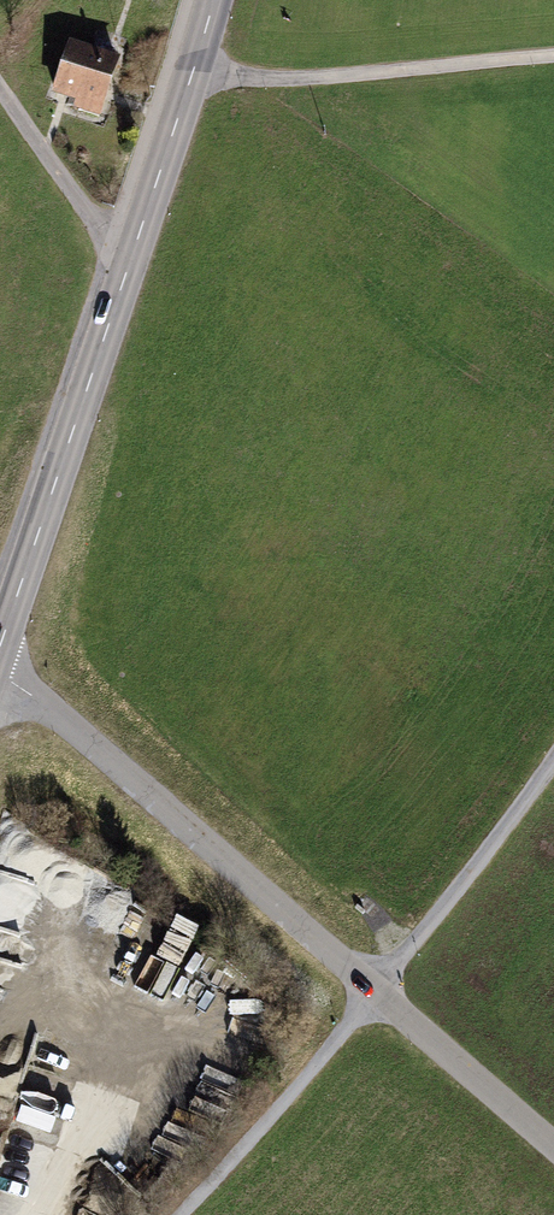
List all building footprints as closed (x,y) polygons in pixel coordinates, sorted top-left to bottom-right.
[(117,61),(71,45),(55,91),(80,100),(77,109),(98,116),(117,61)]
